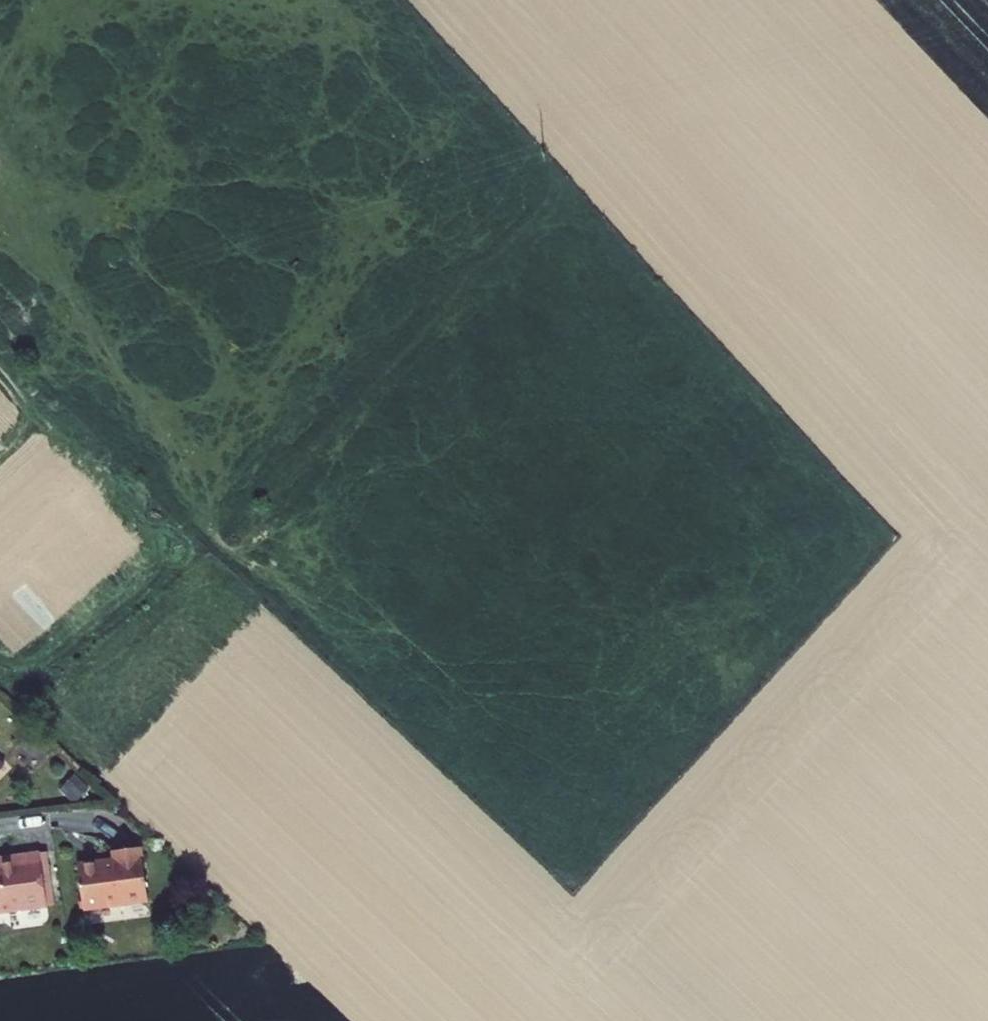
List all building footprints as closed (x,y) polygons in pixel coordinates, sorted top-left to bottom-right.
[(109,858),(78,863),(84,910),(141,901),(133,847),(108,850),(109,858)] [(0,862),(0,912),(51,905),(43,850),(13,854),(15,860),(0,862)]
